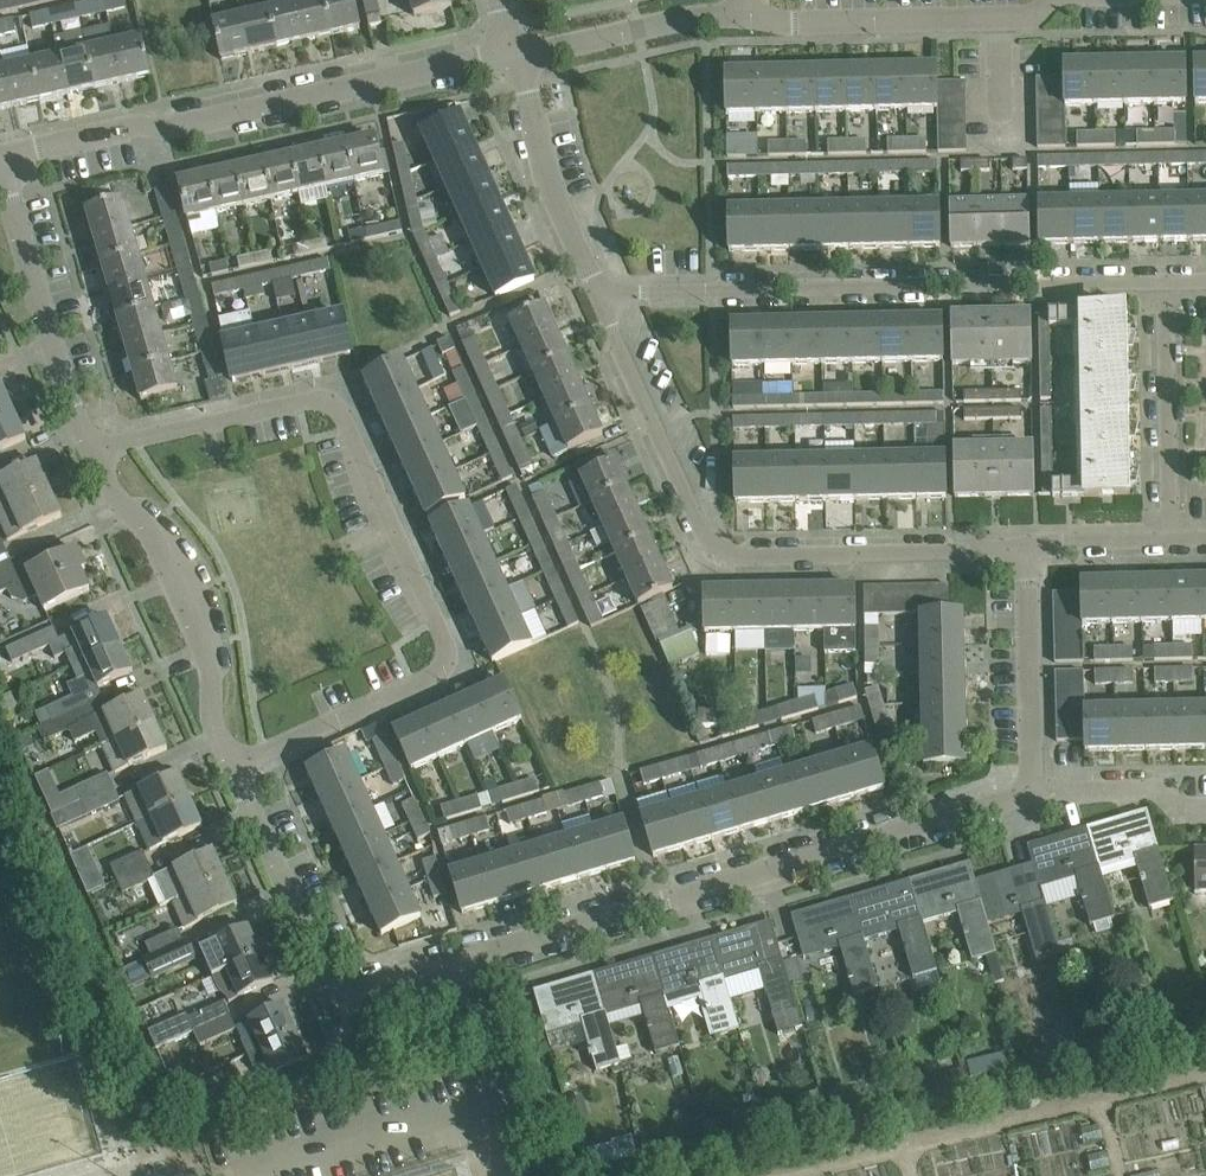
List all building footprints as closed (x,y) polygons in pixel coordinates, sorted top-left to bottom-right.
[(16,10),(14,0),(0,0),(0,14),(16,10)] [(44,4),(43,0),(14,0),(16,10),(44,4)] [(103,0),(102,0),(85,4),(88,17),(106,13),(103,0)] [(106,13),(125,9),(123,0),(103,0),(106,13)] [(331,35),(324,0),(315,0),(296,4),(304,41),(331,35)] [(331,35),(360,29),(353,0),(324,0),(331,35)] [(369,27),(381,24),(376,0),(363,0),(369,27)] [(413,17),(452,8),(450,0),(409,0),(413,17)] [(268,11),(276,47),(304,41),(296,4),(268,11)] [(67,8),(48,12),(51,26),(70,22),(67,8)] [(268,11),(241,17),(249,53),(276,47),(268,11)] [(51,26),(48,12),(29,16),(32,30),(51,26)] [(221,60),(249,53),(241,17),(213,23),(221,60)] [(0,23),(0,37),(15,34),(12,20),(0,23)] [(99,47),(86,49),(95,88),(123,82),(114,43),(112,43),(108,23),(94,26),(99,47)] [(114,43),(123,82),(150,76),(142,37),(114,43)] [(59,55),(68,94),(95,88),(86,49),(59,55)] [(68,94),(59,55),(57,56),(56,50),(45,52),(47,58),(31,62),(40,101),(68,94)] [(4,68),(2,68),(0,59),(0,109),(12,107),(4,68)] [(1205,103),(1205,60),(1194,61),(1195,84),(1195,104),(1205,103)] [(1125,106),(1155,105),(1154,61),(1124,62),(1125,106)] [(1185,61),(1154,61),(1155,105),(1185,105),(1185,61)] [(4,68),(12,107),(40,101),(31,62),(4,68)] [(1063,77),(1063,91),(1063,105),(1063,107),(1095,106),(1094,62),(1064,63),(1064,77),(1063,77)] [(1094,62),(1095,106),(1125,106),(1124,62),(1094,62)] [(876,111),(907,111),(905,67),(875,68),(876,111)] [(936,110),(935,96),(935,82),(935,67),(905,67),(907,111),(936,110)] [(845,69),(846,112),(876,111),(875,68),(845,69)] [(815,70),(816,113),(846,112),(845,69),(815,70)] [(755,71),(756,114),(786,113),(785,70),(755,71)] [(785,70),(786,113),(816,113),(815,70),(785,70)] [(726,115),(756,114),(755,71),(725,72),(726,115)] [(1063,91),(1063,77),(1036,78),(1036,92),(1063,91)] [(935,82),(935,96),(965,96),(964,82),(935,82)] [(1036,92),(1036,106),(1063,105),(1063,91),(1036,92)] [(965,96),(935,96),(936,110),(965,110),(965,96)] [(1036,106),(1037,120),(1064,119),(1063,107),(1063,105),(1036,106)] [(965,124),(965,110),(936,110),(936,124),(965,124)] [(436,160),(471,144),(459,117),(424,133),(436,160)] [(1064,133),(1064,119),(1037,120),(1037,134),(1064,133)] [(966,137),(965,124),(936,124),(936,138),(966,137)] [(1095,127),(1096,133),(1096,147),(1126,147),(1126,132),(1104,133),(1104,127),(1095,127)] [(1156,146),(1156,131),(1136,132),(1137,146),(1156,146)] [(1175,131),(1156,131),(1156,146),(1183,146),(1183,139),(1175,139),(1175,131)] [(1064,147),(1064,133),(1037,134),(1037,148),(1064,147)] [(1096,147),(1096,133),(1077,133),(1077,148),(1096,147)] [(374,137),(345,143),(353,181),(389,173),(384,152),(378,153),(374,137)] [(966,151),(966,137),(936,138),(937,152),(966,151)] [(907,154),(906,139),(887,140),(888,154),(907,154)] [(906,139),(907,154),(926,153),(925,139),(906,139)] [(866,154),(866,141),(847,142),(847,155),(866,154)] [(828,155),(847,155),(847,142),(828,142),(828,155)] [(316,150),(325,187),(353,181),(345,143),(316,150)] [(392,145),(400,176),(410,172),(403,143),(392,145)] [(787,156),(787,143),(768,144),(768,157),(787,156)] [(787,143),(787,156),(806,156),(806,143),(787,143)] [(448,187),(483,171),(471,144),(436,160),(448,187)] [(727,145),(727,158),(746,158),(746,145),(727,145)] [(289,156),(297,194),(325,187),(316,150),(289,156)] [(1158,155),(1158,165),(1188,164),(1188,154),(1158,155)] [(1205,164),(1205,154),(1188,154),(1188,164),(1205,164)] [(1128,155),(1098,156),(1098,166),(1128,166),(1128,155)] [(1158,155),(1128,155),(1128,166),(1139,166),(1158,165),(1158,155)] [(261,162),(269,200),(297,194),(289,156),(261,162)] [(1038,168),(1069,167),(1068,156),(1037,157),(1038,168)] [(1069,167),(1098,166),(1098,156),(1068,156),(1069,167)] [(1013,171),(1027,171),(1027,160),(1013,160),(1013,171)] [(975,162),(975,172),(990,172),(989,161),(975,162)] [(232,169),(241,206),(269,200),(261,162),(232,169)] [(975,172),(975,162),(961,162),(961,172),(975,172)] [(938,163),(908,164),(908,174),(938,174),(938,163)] [(878,165),(878,175),(908,174),(908,164),(878,165)] [(818,176),(848,175),(848,165),(818,166),(818,176)] [(848,175),(878,175),(878,165),(848,165),(848,175)] [(1158,165),(1139,166),(1139,181),(1158,180),(1158,165)] [(758,167),(759,177),(788,177),(788,166),(758,167)] [(818,166),(788,166),(788,177),(818,176),(818,166)] [(759,190),(759,177),(758,167),(727,168),(728,190),(759,190)] [(204,175),(213,213),(241,206),(232,169),(204,175)] [(460,214),(495,198),(483,171),(448,187),(460,214)] [(406,204),(417,201),(410,172),(400,176),(406,204)] [(213,213),(204,175),(178,181),(187,219),(188,224),(202,221),(200,215),(213,213)] [(162,217),(175,214),(168,188),(155,191),(162,217)] [(472,241),(508,225),(495,198),(460,214),(472,241)] [(1159,199),(1160,242),(1190,241),(1189,198),(1159,199)] [(1190,241),(1205,241),(1205,198),(1189,198),(1190,241)] [(93,237),(130,227),(122,199),(85,210),(93,237)] [(1129,200),(1130,242),(1160,242),(1159,199),(1129,200)] [(1069,201),(1070,244),(1100,243),(1099,200),(1069,201)] [(1100,243),(1130,242),(1129,200),(1099,200),(1100,243)] [(417,201),(406,204),(414,234),(424,231),(424,230),(417,201)] [(1040,245),(1070,244),(1069,201),(1038,202),(1040,245)] [(976,203),(977,246),(1003,246),(1002,202),(976,203)] [(1002,202),(1003,246),(1029,245),(1028,202),(1002,202)] [(951,247),(977,246),(976,203),(950,204),(951,247)] [(880,248),(910,248),(909,205),(879,206),(880,248)] [(938,205),(909,205),(910,248),(940,247),(939,232),(938,205)] [(819,207),(820,250),(850,249),(849,206),(819,207)] [(849,206),(850,249),(880,248),(879,206),(849,206)] [(789,208),(790,251),(820,250),(819,207),(789,208)] [(729,252),(760,251),(759,208),(728,209),(729,252)] [(760,251),(790,251),(789,208),(759,208),(760,251)] [(183,241),(175,214),(162,217),(170,245),(183,241)] [(400,223),(364,231),(366,240),(402,232),(400,223)] [(485,268),(520,252),(508,225),(472,241),(485,268)] [(101,265),(138,254),(130,227),(93,237),(101,265)] [(366,240),(364,231),(348,234),(350,244),(366,240)] [(414,234),(426,262),(436,258),(424,231),(414,234)] [(326,239),(308,243),(310,254),(328,250),(326,239)] [(178,272),(191,268),(183,241),(170,245),(178,272)] [(310,254),(308,243),(293,247),(295,257),(310,254)] [(270,252),(252,256),(254,267),(273,263),(270,252)] [(520,252),(485,268),(497,295),(532,279),(520,252)] [(109,292),(146,281),(138,254),(101,265),(109,292)] [(254,267),(252,256),(237,260),(240,270),(254,267)] [(426,262),(438,289),(448,285),(436,258),(426,262)] [(299,266),(302,278),(330,271),(328,260),(299,266)] [(212,277),(228,273),(226,263),(210,266),(212,277)] [(292,280),(302,278),(299,266),(270,273),(273,284),(278,307),(297,302),(292,280)] [(199,295),(191,268),(178,272),(186,299),(199,295)] [(273,284),(270,273),(241,280),(243,291),(246,300),(264,296),(262,287),(273,284)] [(243,291),(241,280),(212,286),(214,297),(243,291)] [(117,319),(154,308),(146,281),(109,292),(117,319)] [(448,285),(438,289),(450,316),(460,312),(448,285)] [(186,299),(194,327),(207,323),(199,295),(186,299)] [(520,347),(556,331),(544,305),(509,321),(520,347)] [(125,346),(161,336),(154,308),(117,319),(125,346)] [(1081,312),(1084,483),(1085,496),(1130,495),(1126,311),(1081,312)] [(1039,363),(1050,363),(1049,326),(1074,325),(1074,312),(1049,312),(1049,314),(1038,314),(1039,363)] [(1030,314),(951,316),(952,365),(970,364),(971,370),(1012,370),(1012,364),(1031,363),(1030,314)] [(233,380),(262,373),(254,336),(255,335),(251,315),(221,322),(226,342),(225,342),(233,380)] [(341,316),(312,323),(320,360),(349,354),(341,316)] [(941,318),(911,319),(912,362),(942,361),(941,318)] [(882,363),(912,362),(911,319),(881,320),(882,363)] [(821,321),(822,364),(852,363),(851,320),(821,321)] [(852,363),(882,363),(881,320),(851,320),(852,363)] [(474,321),(456,329),(462,343),(475,338),(480,335),(474,321)] [(791,322),(792,365),(822,364),(821,321),(791,322)] [(732,366),(762,365),(761,322),(731,323),(732,366)] [(791,322),(761,322),(762,365),(792,365),(791,322)] [(202,353),(214,350),(207,323),(194,327),(202,353)] [(291,367),(320,360),(312,323),(283,329),(291,367)] [(255,335),(254,336),(262,373),(291,367),(283,329),(255,335)] [(567,357),(556,331),(520,347),(532,373),(567,357)] [(133,373),(169,363),(166,350),(174,347),(170,334),(162,336),(161,336),(125,346),(133,373)] [(455,350),(449,337),(437,343),(442,355),(455,350)] [(462,343),(473,368),(486,363),(475,338),(462,343)] [(444,376),(442,370),(432,348),(422,352),(434,380),(444,376)] [(222,377),(214,350),(202,353),(210,381),(222,377)] [(544,399),(579,383),(567,357),(532,373),(544,399)] [(376,406),(415,389),(412,383),(403,361),(364,379),(376,406)] [(177,390),(169,363),(133,373),(141,401),(177,390)] [(473,368),(485,394),(497,389),(486,363),(473,368)] [(1050,363),(1039,363),(1040,400),(1051,400),(1050,363)] [(452,372),(465,400),(475,396),(462,368),(452,372)] [(555,425),(591,408),(579,383),(544,399),(555,425)] [(389,434),(427,416),(441,410),(430,384),(416,391),(415,389),(376,406),(389,434)] [(497,389),(485,394),(496,420),(509,414),(497,389)] [(10,413),(0,392),(0,418),(10,413)] [(964,403),(992,403),(992,392),(964,393),(964,403)] [(1021,392),(992,392),(992,403),(1021,402),(1021,392)] [(913,394),(913,404),(943,404),(943,393),(913,394)] [(913,394),(883,395),(883,405),(913,404),(913,394)] [(823,407),(853,406),(853,395),(823,396),(823,407)] [(853,406),(883,405),(883,395),(853,395),(853,406)] [(487,423),(475,396),(465,400),(477,427),(487,423)] [(823,407),(823,396),(793,397),(793,407),(823,407)] [(793,407),(793,397),(762,398),(762,408),(793,407)] [(762,408),(762,398),(733,398),(733,409),(762,408)] [(591,408),(555,425),(567,450),(603,434),(591,408)] [(1040,409),(1041,446),(1052,446),(1051,409),(1040,409)] [(964,421),(993,421),(993,410),(964,411),(964,421)] [(1021,410),(993,410),(993,421),(1021,420),(1021,410)] [(0,418),(0,450),(26,439),(25,436),(21,438),(10,413),(0,418)] [(521,440),(509,414),(496,420),(508,446),(521,440)] [(884,426),(914,426),(914,415),(884,416),(884,426)] [(936,415),(914,415),(914,426),(936,425),(936,415)] [(440,444),(427,416),(389,434),(401,461),(440,444)] [(854,417),(854,427),(884,426),(884,416),(854,417)] [(793,418),(794,428),(824,428),(824,417),(793,418)] [(824,417),(824,428),(854,427),(854,417),(824,417)] [(793,418),(763,419),(764,429),(794,428),(793,418)] [(734,430),(764,429),(763,419),(734,419),(734,430)] [(534,422),(520,428),(525,439),(539,432),(534,422)] [(490,455),(500,451),(487,423),(477,427),(482,438),(476,440),(484,458),(490,455)] [(521,440),(508,446),(524,482),(537,476),(521,440)] [(1033,446),(1015,447),(1015,440),(972,441),(972,448),(954,448),(955,497),(1034,495),(1033,446)] [(414,489),(452,471),(440,444),(401,461),(414,489)] [(1053,483),(1052,446),(1041,446),(1042,495),(1052,495),(1052,497),(1077,496),(1077,483),(1053,483)] [(512,478),(500,451),(490,455),(502,482),(512,478)] [(915,456),(916,499),(946,498),(945,455),(915,456)] [(885,457),(886,500),(916,499),(915,456),(885,457)] [(824,458),(825,501),(855,500),(855,457),(824,458)] [(855,457),(855,500),(886,500),(885,457),(855,457)] [(794,459),(795,502),(825,501),(824,458),(794,459)] [(735,503),(765,502),(764,459),(734,460),(735,503)] [(764,459),(765,502),(795,502),(794,459),(764,459)] [(590,502),(626,486),(614,460),(593,470),(579,476),(590,502)] [(45,491),(34,466),(37,464),(36,462),(0,479),(0,511),(45,491)] [(452,471),(414,489),(426,516),(465,498),(452,471)] [(626,486),(591,502),(591,503),(602,528),(638,512),(626,486)] [(518,518),(528,513),(516,487),(506,492),(518,518)] [(0,511),(0,520),(9,540),(61,516),(60,514),(56,516),(45,491),(0,511)] [(544,524),(556,519),(545,493),(532,499),(544,524)] [(442,552),(482,534),(496,528),(482,500),(452,514),(430,525),(442,552)] [(614,554),(649,538),(638,512),(602,528),(596,531),(597,532),(591,535),(597,548),(609,543),(614,554)] [(518,518),(531,545),(540,541),(528,513),(518,518)] [(556,519),(544,524),(555,549),(568,544),(556,519)] [(442,552),(455,580),(494,562),(482,534),(442,552)] [(614,585),(661,564),(649,538),(614,554),(620,569),(609,574),(614,585)] [(11,561),(2,541),(0,542),(0,566),(11,561)] [(543,573),(553,568),(540,541),(531,545),(543,573)] [(568,544),(555,549),(567,575),(579,570),(568,544)] [(0,566),(0,594),(7,590),(10,598),(24,602),(37,596),(44,611),(66,600),(88,590),(80,571),(85,569),(76,549),(53,559),(28,571),(21,557),(11,561),(0,566)] [(455,580),(467,607),(507,589),(494,562),(455,580)] [(661,564),(625,580),(637,606),(651,600),(673,590),(661,564)] [(565,596),(553,568),(543,573),(556,600),(565,596)] [(579,570),(567,575),(579,601),(591,596),(579,570)] [(1171,579),(1172,622),(1202,621),(1201,578),(1171,579)] [(1141,580),(1142,623),(1172,622),(1171,579),(1141,580)] [(1081,581),(1081,593),(1082,606),(1082,620),(1082,625),(1112,624),(1111,580),(1081,581)] [(1111,580),(1112,624),(1142,623),(1141,580),(1111,580)] [(921,615),(935,614),(935,585),(921,586),(921,615)] [(948,585),(935,585),(935,614),(949,614),(948,585)] [(878,615),(892,615),(892,586),(878,587),(878,615)] [(906,586),(892,586),(892,615),(907,615),(906,586)] [(919,615),(921,615),(921,586),(906,586),(907,615),(919,615)] [(854,587),(824,588),(825,630),(826,653),(856,652),(855,630),(855,611),(854,587)] [(864,615),(878,615),(878,587),(864,587),(864,615)] [(764,589),(765,632),(795,631),(794,588),(764,589)] [(794,588),(795,631),(825,630),(824,588),(794,588)] [(519,617),(507,589),(467,607),(480,635),(519,617)] [(764,589),(734,590),(735,632),(765,632),(764,589)] [(704,633),(734,632),(734,590),(703,590),(704,633)] [(1053,607),(1082,606),(1081,593),(1053,593),(1053,607)] [(578,624),(565,596),(556,600),(568,628),(578,624)] [(591,596),(579,601),(591,628),(603,623),(591,596)] [(641,610),(656,644),(659,642),(679,633),(664,600),(641,610)] [(1053,621),(1082,620),(1082,606),(1053,607),(1053,621)] [(949,614),(935,614),(921,615),(919,615),(920,645),(963,644),(963,613),(949,614)] [(878,645),(878,615),(864,615),(865,645),(878,645)] [(119,644),(107,617),(59,640),(53,628),(0,653),(0,660),(3,667),(48,646),(53,658),(65,652),(72,667),(119,644)] [(519,617),(480,635),(492,662),(514,652),(531,644),(519,617)] [(1083,634),(1082,625),(1082,620),(1053,621),(1054,635),(1083,634)] [(679,633),(659,642),(670,667),(700,654),(690,629),(679,633)] [(1054,635),(1054,649),(1083,648),(1083,634),(1054,635)] [(36,715),(42,727),(52,723),(52,722),(89,705),(84,694),(132,672),(119,644),(72,667),(78,680),(66,686),(72,698),(46,710),(36,715)] [(920,645),(921,675),(964,674),(963,644),(920,645)] [(878,645),(865,645),(865,675),(879,675),(878,645)] [(1173,661),(1173,647),(1154,647),(1155,661),(1173,661)] [(1173,647),(1173,661),(1192,660),(1192,647),(1173,647)] [(1083,662),(1083,648),(1054,649),(1054,663),(1083,662)] [(1113,649),(1114,662),(1132,662),(1132,648),(1113,649)] [(1114,662),(1113,649),(1094,649),(1095,662),(1114,662)] [(1174,684),(1174,670),(1155,670),(1155,684),(1174,684)] [(1174,670),(1174,684),(1193,683),(1193,670),(1174,670)] [(1054,672),(1055,685),(1083,685),(1083,671),(1054,672)] [(1114,685),(1114,672),(1095,672),(1095,686),(1114,685)] [(1114,672),(1114,685),(1133,685),(1133,672),(1114,672)] [(965,704),(964,674),(921,675),(922,705),(965,704)] [(476,693),(494,734),(522,721),(504,681),(476,693)] [(1083,685),(1055,685),(1055,699),(1084,699),(1083,685)] [(835,691),(839,704),(856,699),(853,687),(835,691)] [(826,688),(796,689),(796,703),(800,715),(818,710),(825,708),(826,694),(826,688)] [(870,711),(883,707),(878,689),(865,692),(870,711)] [(449,706),(467,746),(494,734),(476,693),(449,706)] [(98,735),(103,745),(155,722),(142,695),(108,710),(103,700),(90,706),(89,705),(52,722),(52,723),(42,727),(37,730),(43,744),(69,731),(76,745),(98,735)] [(1084,713),(1084,709),(1084,699),(1055,699),(1056,713),(1084,713)] [(800,715),(796,703),(778,709),(782,721),(800,715)] [(922,705),(922,735),(965,734),(965,704),(922,705)] [(421,718),(439,759),(467,746),(449,706),(421,718)] [(1175,707),(1176,750),(1205,749),(1205,706),(1175,707)] [(889,725),(883,707),(870,711),(876,729),(889,725)] [(1114,708),(1115,751),(1146,750),(1145,707),(1114,708)] [(1145,707),(1146,750),(1176,750),(1175,707),(1145,707)] [(1084,713),(1085,727),(1085,741),(1085,752),(1115,751),(1114,708),(1084,709),(1084,713)] [(717,709),(697,709),(697,726),(717,726),(717,709)] [(849,712),(830,717),(834,730),(852,724),(849,712)] [(1084,713),(1056,713),(1056,727),(1085,727),(1084,713)] [(737,721),(740,733),(758,728),(755,715),(737,721)] [(834,730),(830,717),(812,722),(816,735),(834,730)] [(412,771),(439,759),(421,718),(393,731),(412,771)] [(722,738),(740,733),(737,721),(719,726),(722,738)] [(155,722),(103,745),(115,773),(167,749),(155,722)] [(379,722),(362,730),(369,743),(373,742),(385,736),(379,722)] [(1056,741),(1085,741),(1085,727),(1056,727),(1056,741)] [(774,734),(777,747),(795,741),(792,728),(774,734)] [(777,747),(774,734),(745,742),(748,755),(777,747)] [(965,734),(922,735),(923,765),(966,764),(965,734)] [(385,768),(397,762),(385,736),(373,742),(385,768)] [(879,740),(884,757),(897,754),(892,737),(879,740)] [(748,755),(745,742),(716,751),(720,763),(748,755)] [(871,747),(843,755),(855,797),(884,788),(871,747)] [(720,763),(716,751),(687,759),(691,772),(720,763)] [(319,798),(358,780),(346,752),(307,770),(319,798)] [(814,764),(826,805),(855,797),(843,755),(814,764)] [(691,772),(687,759),(658,768),(662,780),(691,772)] [(397,762),(385,768),(394,786),(406,781),(397,762)] [(785,773),(797,814),(826,805),(814,764),(785,773)] [(662,780),(658,768),(640,773),(644,786),(662,780)] [(138,823),(190,800),(177,772),(125,796),(138,823)] [(756,781),(769,823),(797,814),(785,773),(756,781)] [(81,803),(114,788),(108,774),(75,790),(81,803)] [(332,825),(371,807),(358,780),(319,798),(332,825)] [(517,786),(521,798),(539,793),(535,781),(517,786)] [(727,790),(740,831),(769,823),(756,781),(727,790)] [(611,782),(582,790),(586,804),(604,799),(615,796),(611,782)] [(521,798),(517,786),(499,791),(503,804),(521,798)] [(120,802),(114,788),(81,803),(87,817),(120,802)] [(586,804),(582,790),(563,796),(567,809),(586,804)] [(699,799),(711,840),(740,831),(727,790),(699,799)] [(487,794),(459,802),(463,816),(491,808),(487,794)] [(670,807),(682,848),(711,840),(699,799),(670,807)] [(190,800),(138,823),(150,851),(202,827),(190,800)] [(402,806),(410,823),(422,818),(414,800),(402,806)] [(463,816),(459,802),(441,808),(445,822),(463,816)] [(525,807),(528,820),(546,814),(543,802),(525,807)] [(344,852),(383,835),(371,807),(332,825),(344,852)] [(510,825),(528,820),(525,807),(506,813),(510,825)] [(653,857),(682,848),(670,807),(641,816),(653,857)] [(1147,810),(1087,828),(1099,869),(1135,859),(1149,908),(1173,901),(1147,810)] [(422,818),(410,823),(418,840),(430,835),(422,818)] [(467,824),(471,837),(489,832),(485,818),(467,824)] [(594,829),(606,871),(635,862),(623,821),(594,829)] [(471,837),(467,824),(438,833),(442,846),(471,837)] [(1027,846),(1044,902),(1081,891),(1091,925),(1114,918),(1099,869),(1087,828),(1027,846)] [(577,879),(606,871),(594,829),(565,838),(577,879)] [(356,880),(396,862),(383,835),(344,852),(356,880)] [(577,879),(565,838),(536,846),(549,888),(577,879)] [(507,854),(520,896),(549,888),(536,846),(507,854)] [(970,863),(988,924),(1023,914),(1038,963),(1060,957),(1044,902),(1027,846),(1032,864),(975,881),(970,863)] [(149,883),(159,907),(225,877),(212,850),(154,877),(148,865),(115,879),(122,895),(149,883)] [(1194,850),(1195,890),(1205,890),(1205,850),(1194,850)] [(110,867),(115,879),(148,865),(143,853),(110,867)] [(478,862),(491,905),(520,896),(507,854),(478,862)] [(428,881),(441,877),(435,859),(423,863),(428,881)] [(369,907),(408,890),(396,862),(356,880),(369,907)] [(462,914),(491,905),(478,862),(449,871),(462,914)] [(988,924),(970,863),(969,863),(909,881),(922,923),(959,912),(973,960),(996,953),(988,924)] [(225,877),(159,907),(160,907),(173,901),(185,928),(237,905),(225,877)] [(446,895),(441,877),(428,881),(434,899),(446,895)] [(852,897),(864,941),(900,930),(914,977),(936,971),(922,923),(909,881),(852,897)] [(408,890),(369,907),(381,935),(421,917),(408,890)] [(878,988),(864,941),(852,897),(791,915),(804,959),(841,948),(855,995),(878,988)] [(710,939),(723,983),(760,972),(774,1018),(797,1012),(771,921),(710,939)] [(261,955),(248,928),(200,950),(212,977),(261,955)] [(151,959),(159,955),(184,943),(178,930),(145,945),(151,959)] [(184,943),(159,955),(165,969),(201,953),(194,939),(184,943)] [(710,939),(652,956),(668,1010),(682,1006),(682,1004),(700,999),(711,1037),(737,1029),(723,983),(710,939)] [(261,955),(212,977),(218,991),(220,993),(227,999),(230,1002),(238,998),(273,982),(261,955)] [(652,956),(594,973),(609,1025),(646,1014),(657,1053),(679,1047),(668,1010),(652,956)] [(621,1064),(609,1025),(594,973),(533,991),(546,1034),(584,1023),(598,1070),(621,1064)] [(224,1002),(188,1018),(194,1032),(230,1016),(224,1002)] [(247,1055),(296,1033),(283,1006),(249,1021),(255,1034),(241,1041),(247,1055)] [(230,1016),(194,1032),(200,1046),(236,1030),(230,1016)] [(173,1026),(151,1035),(157,1048),(179,1038),(177,1035),(173,1026)] [(1107,1032),(1092,1035),(1096,1048),(1110,1045),(1107,1032)] [(296,1033),(247,1055),(253,1069),(267,1063),(273,1076),(308,1060),(296,1033)] [(748,1052),(754,1070),(767,1067),(761,1048),(748,1052)] [(984,1058),(966,1063),(970,1079),(988,1075),(984,1058)] [(679,1059),(667,1062),(672,1078),(683,1075),(679,1059)] [(178,1067),(166,1072),(173,1086),(185,1080),(178,1067)] [(965,1069),(948,1073),(951,1083),(967,1080),(965,1069)] [(265,1094),(259,1080),(222,1096),(228,1110),(265,1094)] [(583,1096),(567,1101),(574,1123),(590,1119),(583,1096)] [(755,1110),(744,1113),(748,1127),(760,1123),(755,1110)] [(688,1132),(685,1133),(686,1139),(701,1135),(697,1122),(686,1125),(688,1132)] [(587,1170),(636,1159),(631,1137),(610,1142),(611,1145),(582,1152),(587,1170)]
